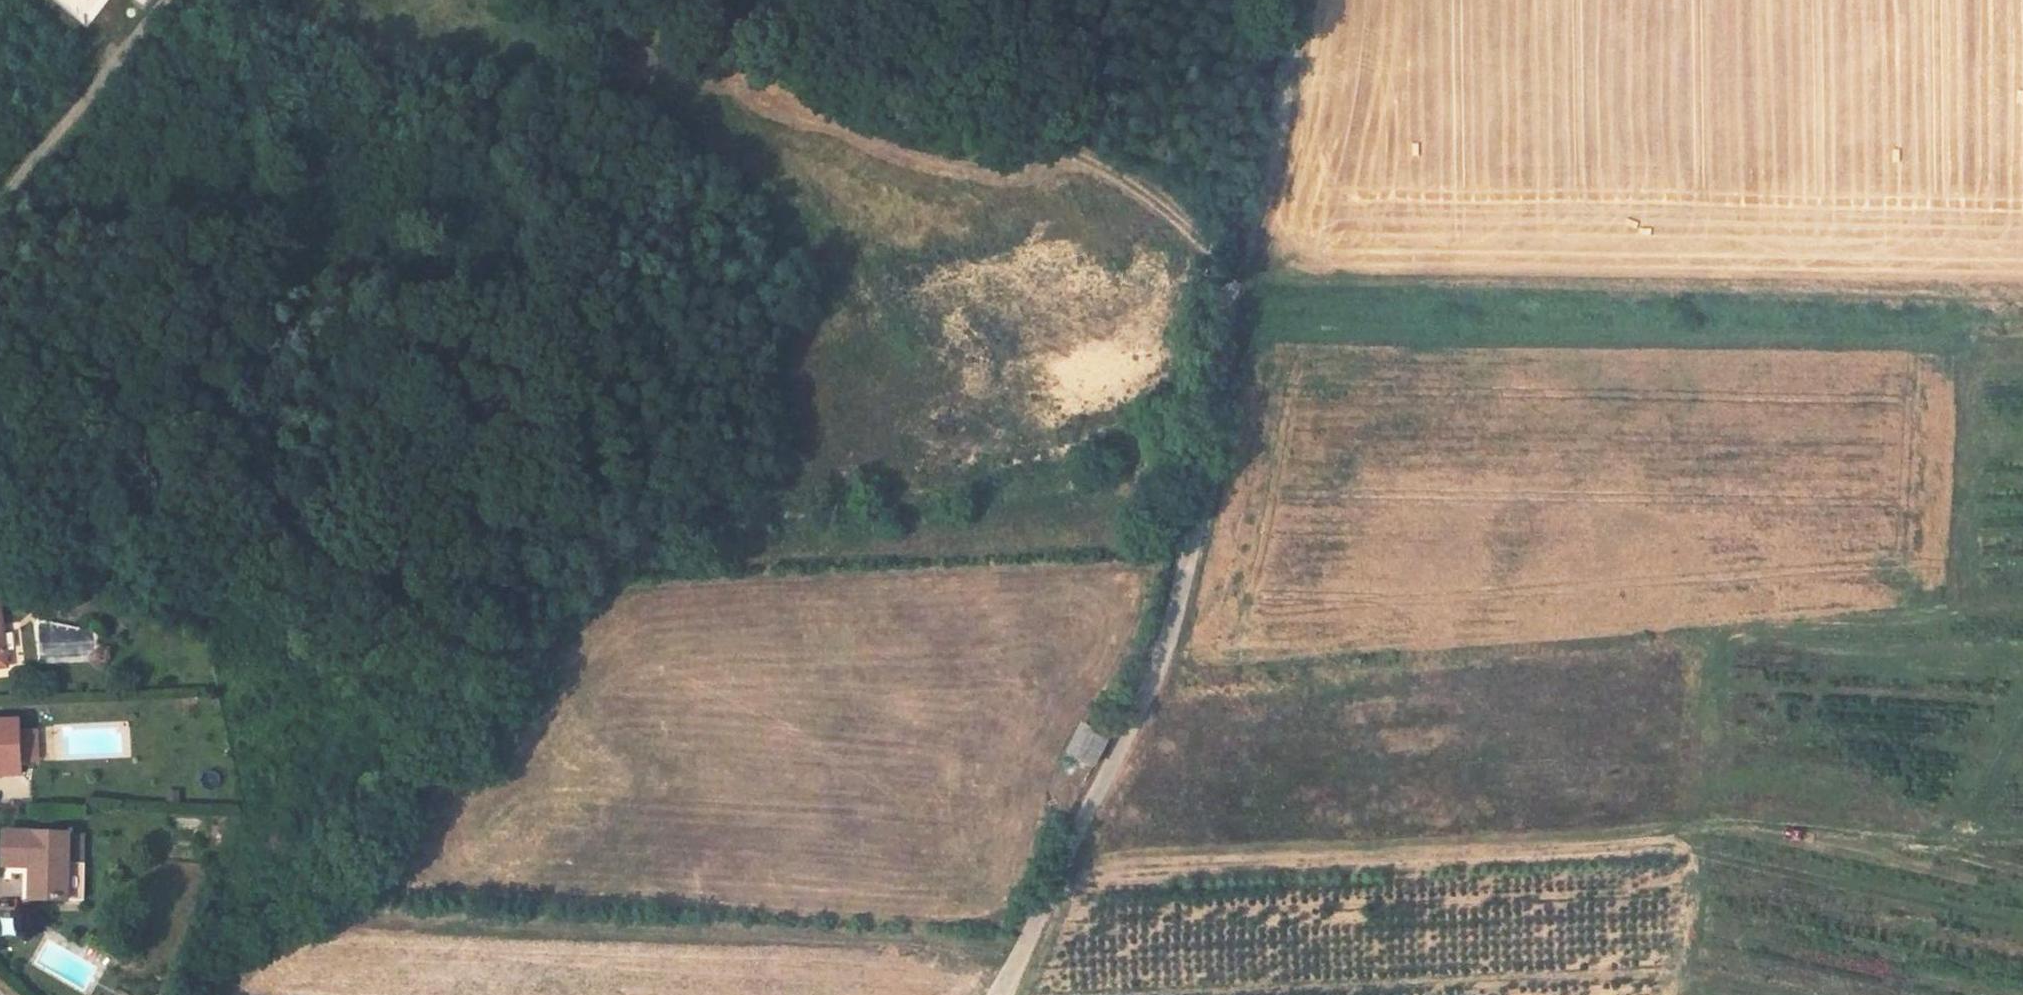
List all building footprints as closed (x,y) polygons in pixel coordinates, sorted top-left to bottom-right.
[(14,672),(8,614),(0,615),(0,673),(14,672)] [(1071,751),(1097,764),(1111,734),(1086,722),(1071,751)] [(27,780),(26,767),(26,748),(41,748),(41,738),(25,739),(25,728),(0,729),(0,781),(27,780)] [(26,748),(26,767),(42,766),(41,748),(26,748)] [(41,906),(98,904),(97,869),(79,869),(79,841),(16,842),(17,874),(40,875),(41,906)]
